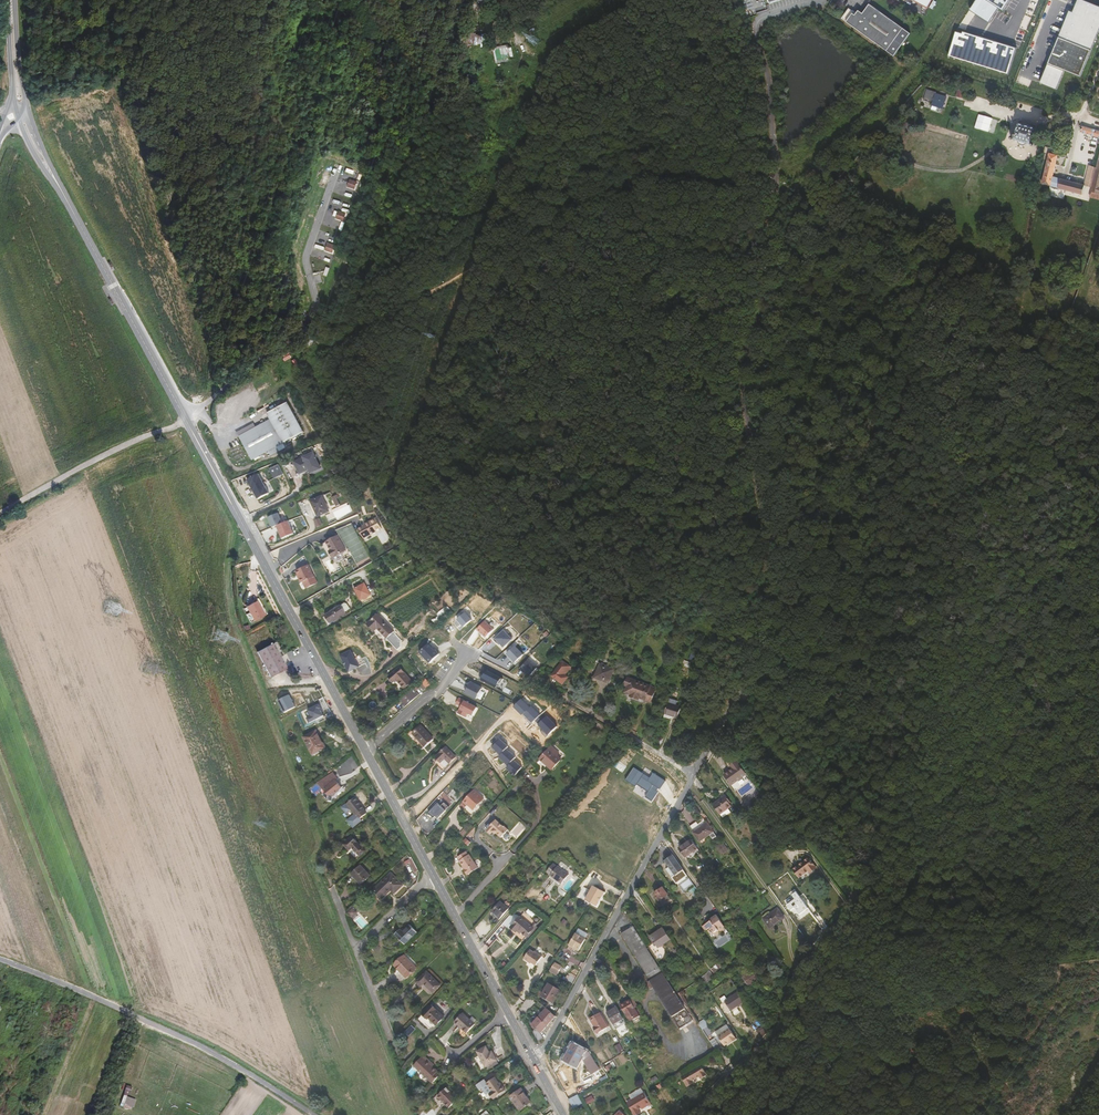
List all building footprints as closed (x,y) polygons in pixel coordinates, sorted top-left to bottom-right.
[(987,0),(977,0),(971,10),(990,23),(999,8),(987,0)] [(999,8),(1003,10),(1010,0),(987,0),(999,8)] [(1081,0),(1078,0),(1072,13),(1069,12),(1042,82),(1057,88),(1065,70),(1080,76),(1098,26),(1098,7),(1081,0)] [(854,6),(846,16),(891,49),(908,27),(875,2),(868,11),(864,8),(861,11),(854,6)] [(467,40),(483,39),(483,28),(476,29),(476,32),(467,33),(467,40)] [(963,33),(955,30),(948,57),(1009,75),(1018,46),(964,30),(963,33)] [(497,56),(498,64),(512,61),(512,58),(510,48),(510,45),(502,47),(504,55),(497,56)] [(933,105),(944,109),(948,99),(937,95),(938,93),(929,90),(925,100),(933,104),(933,105)] [(975,127),(989,132),(993,118),(979,114),(975,127)] [(1098,131),(1098,124),(1085,120),(1083,127),(1098,131)] [(1014,139),(1030,144),(1030,145),(1031,147),(1033,147),(1034,147),(1035,146),(1035,145),(1035,144),(1035,142),(1033,142),(1032,141),(1037,135),(1037,127),(1019,121),(1014,134),(1012,135),(1011,135),(1010,137),(1009,138),(1009,139),(1010,140),(1012,140),(1013,140),(1014,139)] [(1088,179),(1085,178),(1053,169),(1059,148),(1050,147),(1041,179),(1045,181),(1046,178),(1050,180),(1050,182),(1058,184),(1060,182),(1065,184),(1064,186),(1069,187),(1069,185),(1074,186),(1074,189),(1078,190),(1079,187),(1084,188),(1088,179)] [(1090,161),(1091,161),(1092,157),(1079,153),(1077,155),(1075,155),(1074,158),(1081,161),(1082,158),(1085,159),(1086,162),(1089,163),(1090,161)] [(1089,163),(1085,178),(1088,179),(1093,181),(1097,162),(1091,161),(1090,161),(1089,163)] [(349,187),(356,189),(358,182),(351,180),(349,187)] [(337,219),(345,222),(347,214),(340,212),(337,219)] [(337,228),(343,231),(346,223),(339,221),(337,228)] [(327,251),(334,254),(337,244),(330,241),(327,251)] [(285,361),(291,356),(289,352),(282,357),(285,361)] [(289,402),(269,413),(284,442),(305,432),(289,402)] [(277,447),(283,444),(271,420),(239,437),(252,461),(269,452),(272,457),(280,453),(277,447)] [(253,424),(237,433),(239,436),(254,427),(253,424)] [(299,474),(309,470),(304,458),(294,463),(299,474)] [(274,478),(284,474),(280,465),(270,468),(274,478)] [(270,498),(260,478),(249,484),(260,503),(270,498)] [(318,517),(329,512),(322,496),(311,501),(318,517)] [(336,507),(340,505),(336,496),(332,498),(336,507)] [(283,524),(279,514),(269,518),(273,528),(278,527),(283,524)] [(323,526),(320,519),(315,521),(318,528),(323,526)] [(283,524),(278,527),(281,536),(293,531),(289,522),(283,524)] [(363,528),(359,530),(364,539),(375,533),(369,523),(365,525),(365,526),(363,528)] [(386,535),(379,538),(382,543),(388,540),(386,535)] [(329,551),(333,558),(346,551),(338,536),(330,540),(326,542),(331,550),(329,551)] [(426,562),(422,556),(416,559),(420,566),(426,562)] [(318,584),(308,566),(296,572),(298,576),(300,580),(299,580),(302,584),(304,583),(307,589),(318,584)] [(363,604),(373,599),(365,584),(355,589),(356,592),(363,604)] [(253,621),(254,622),(265,616),(257,601),(246,607),(248,612),(253,621)] [(341,606),(346,613),(351,610),(347,604),(345,603),(341,606)] [(325,616),(330,623),(336,619),(336,620),(346,614),(346,613),(341,606),(325,616)] [(473,620),(466,612),(458,619),(464,627),(473,620)] [(378,629),(387,639),(398,650),(401,647),(402,640),(395,632),(395,631),(379,615),(368,625),(375,632),(378,629)] [(494,629),(485,621),(477,629),(487,638),(494,629)] [(513,639),(504,630),(495,638),(504,647),(513,639)] [(257,652),(270,678),(287,669),(274,643),(257,652)] [(436,651),(430,645),(422,652),(432,663),(442,654),(437,649),(436,651)] [(523,654),(515,645),(507,653),(515,662),(523,654)] [(361,667),(353,650),(342,655),(350,672),(361,667)] [(538,667),(528,660),(521,670),(531,677),(538,667)] [(566,675),(571,668),(563,662),(552,676),(563,684),(568,677),(566,675)] [(600,663),(594,678),(609,684),(614,669),(600,663)] [(389,677),(394,682),(396,680),(405,689),(413,682),(400,668),(389,677)] [(498,688),(504,678),(489,670),(484,680),(498,688)] [(650,703),(655,691),(653,690),(654,687),(627,678),(624,686),(626,687),(624,692),(630,695),(629,697),(638,700),(639,698),(646,700),(646,701),(650,703)] [(423,686),(426,689),(431,685),(426,680),(420,685),(421,687),(423,686)] [(483,688),(471,682),(466,693),(478,699),(483,688)] [(404,699),(408,705),(415,699),(411,693),(404,699)] [(290,695),(279,700),(285,712),(296,707),(290,695)] [(479,707),(466,700),(461,709),(474,716),(479,707)] [(323,710),(320,703),(308,709),(312,715),(308,718),(310,723),(324,716),(322,710),(323,710)] [(677,705),(668,703),(665,714),(671,716),(678,718),(681,707),(677,705)] [(558,726),(543,712),(535,721),(544,730),(542,732),(548,737),(558,726)] [(593,730),(599,733),(604,728),(605,727),(598,723),(593,730)] [(422,726),(413,734),(424,747),(433,739),(422,726)] [(587,741),(590,744),(598,735),(593,730),(587,737),(589,739),(587,741)] [(325,748),(316,731),(304,737),(313,755),(325,748)] [(510,746),(501,739),(493,747),(502,754),(500,757),(510,765),(508,768),(517,776),(524,767),(515,760),(518,757),(508,749),(510,746)] [(438,766),(442,770),(456,757),(446,748),(435,758),(441,763),(438,766)] [(540,760),(552,770),(562,759),(550,749),(540,760)] [(747,775),(737,762),(731,766),(732,769),(725,774),(733,785),(747,775)] [(646,797),(654,802),(668,781),(654,773),(650,778),(635,767),(627,780),(636,787),(638,785),(649,792),(646,797)] [(335,781),(334,779),(336,778),(333,773),(318,783),(326,795),(331,795),(337,791),(337,790),(340,788),(335,781)] [(751,780),(747,775),(733,785),(732,786),(736,791),(751,780)] [(464,801),(463,802),(467,806),(468,805),(474,810),(484,799),(474,790),(464,801)] [(732,807),(730,805),(727,801),(729,800),(726,796),(720,800),(716,795),(710,799),(721,814),(732,807)] [(355,796),(346,803),(356,815),(357,814),(360,818),(366,813),(363,810),(364,809),(355,796)] [(505,806),(509,802),(505,798),(501,803),(505,806)] [(429,812),(436,803),(433,801),(426,810),(429,812)] [(447,810),(438,803),(430,813),(435,817),(436,816),(439,819),(447,810)] [(504,827),(496,819),(487,830),(491,834),(494,831),(496,834),(497,833),(502,837),(509,830),(505,826),(504,827)] [(695,832),(694,833),(700,842),(710,835),(713,839),(717,837),(705,820),(699,824),(697,821),(690,826),(695,832)] [(478,828),(476,826),(468,835),(474,842),(476,840),(475,835),(478,828)] [(343,845),(349,850),(352,848),(360,856),(366,851),(352,837),(343,845)] [(692,840),(683,846),(689,855),(698,849),(692,840)] [(686,857),(689,855),(683,846),(680,848),(686,857)] [(729,851),(726,846),(721,850),(718,846),(715,848),(721,856),(729,851)] [(461,860),(464,866),(466,869),(465,869),(468,874),(469,873),(469,874),(479,867),(470,854),(469,854),(467,851),(459,856),(461,860)] [(675,875),(674,876),(679,883),(688,877),(673,856),(666,861),(675,875)] [(817,868),(809,857),(794,869),(800,878),(809,871),(811,873),(817,868)] [(415,872),(419,870),(412,858),(409,860),(415,872)] [(557,867),(553,864),(546,872),(550,876),(557,867)] [(352,874),(361,885),(370,876),(361,866),(352,874)] [(561,884),(569,875),(558,867),(557,867),(550,876),(561,884)] [(391,873),(375,889),(374,890),(382,899),(391,890),(394,894),(403,885),(391,873)] [(604,893),(593,886),(585,901),(597,907),(604,893)] [(578,897),(585,900),(590,890),(583,887),(578,897)] [(655,893),(664,905),(671,900),(663,888),(655,893)] [(788,904),(792,910),(796,908),(801,914),(809,908),(797,891),(793,894),(796,898),(788,904)] [(492,912),(500,919),(509,909),(500,902),(492,912)] [(352,917),(358,912),(354,907),(348,913),(352,917)] [(764,919),(770,928),(780,921),(785,918),(778,909),(764,919)] [(517,932),(512,927),(520,917),(516,914),(513,914),(511,915),(505,921),(510,928),(516,933),(517,932)] [(725,926),(717,915),(710,919),(711,921),(705,925),(708,929),(710,927),(714,933),(719,929),(719,930),(725,926)] [(520,917),(512,927),(517,932),(519,930),(522,933),(527,937),(534,929),(520,917)] [(781,922),(780,921),(770,928),(771,929),(781,922)] [(503,924),(486,944),(490,947),(507,927),(503,924)] [(410,925),(403,931),(401,929),(396,935),(405,944),(417,932),(410,925)] [(650,981),(680,1028),(693,1020),(633,926),(622,934),(651,981),(650,981)] [(671,940),(663,928),(649,937),(652,941),(653,940),(659,948),(671,940)] [(578,929),(576,934),(585,939),(588,934),(578,929)] [(579,951),(585,939),(576,934),(570,944),(576,947),(576,949),(579,951)] [(677,949),(673,951),(679,960),(682,957),(677,949)] [(529,961),(536,966),(542,957),(535,952),(534,952),(530,950),(524,959),(528,962),(529,961)] [(417,968),(405,955),(394,965),(406,978),(417,968)] [(712,970),(716,976),(724,970),(719,964),(712,970)] [(550,971),(557,975),(561,970),(553,965),(550,971)] [(739,981),(745,988),(749,986),(750,987),(762,978),(754,968),(743,976),(743,978),(739,981)] [(706,979),(709,982),(715,977),(710,971),(702,977),(704,980),(706,979)] [(427,972),(416,982),(421,987),(424,984),(433,993),(441,985),(427,972)] [(561,991),(549,983),(541,995),(554,1003),(561,991)] [(744,1002),(738,992),(728,999),(725,1001),(732,1011),(744,1002)] [(635,1008),(636,1008),(639,1007),(633,997),(630,999),(635,1008)] [(635,1008),(630,999),(619,1005),(630,1023),(640,1017),(636,1008),(635,1008)] [(423,1014),(428,1019),(429,1018),(436,1026),(444,1017),(432,1005),(423,1014)] [(614,1024),(625,1018),(618,1007),(607,1013),(614,1024)] [(552,1020),(556,1016),(546,1008),(531,1025),(537,1030),(541,1034),(548,1026),(552,1020)] [(460,1025),(467,1032),(475,1024),(463,1013),(454,1022),(459,1026),(460,1025)] [(598,1033),(599,1033),(608,1027),(600,1013),(590,1018),(595,1026),(598,1033)] [(705,1023),(700,1026),(706,1036),(711,1034),(712,1033),(705,1023)] [(720,1035),(729,1029),(726,1024),(716,1031),(720,1035)] [(466,1033),(467,1032),(460,1025),(459,1026),(466,1033)] [(756,1032),(762,1038),(769,1031),(767,1029),(765,1031),(762,1027),(756,1032)] [(725,1046),(729,1043),(731,1041),(732,1043),(737,1040),(729,1029),(720,1035),(718,1036),(725,1046)] [(541,1034),(537,1030),(531,1033),(537,1042),(544,1038),(541,1034)] [(711,1034),(706,1036),(710,1042),(715,1039),(711,1034)] [(584,1049),(572,1043),(569,1049),(567,1048),(565,1053),(567,1054),(564,1060),(575,1066),(581,1055),(584,1049)] [(497,1061),(494,1054),(491,1055),(490,1052),(486,1047),(477,1051),(486,1067),(497,1061)] [(431,1064),(432,1063),(424,1055),(414,1066),(432,1083),(440,1075),(438,1072),(438,1071),(433,1067),(431,1064)] [(706,1075),(700,1065),(682,1076),(688,1086),(693,1083),(692,1080),(699,1076),(701,1079),(706,1075)] [(490,1092),(495,1098),(506,1090),(503,1084),(501,1085),(496,1077),(487,1083),(487,1084),(491,1091),(490,1092)] [(127,1084),(124,1093),(130,1095),(133,1086),(127,1084)] [(489,1093),(490,1092),(491,1091),(487,1084),(483,1087),(487,1094),(489,1093)] [(447,1087),(437,1096),(449,1108),(458,1099),(447,1087)] [(522,1088),(510,1097),(519,1110),(531,1102),(522,1088)] [(634,1093),(636,1097),(644,1093),(642,1088),(634,1093)] [(634,1114),(636,1114),(640,1112),(639,1109),(641,1108),(642,1109),(651,1104),(644,1093),(636,1097),(627,1103),(634,1114)] [(568,1098),(576,1111),(583,1104),(578,1096),(577,1094),(568,1098)] [(120,1106),(132,1110),(136,1099),(124,1095),(120,1106)] [(585,1098),(587,1104),(595,1101),(593,1095),(585,1098)]
